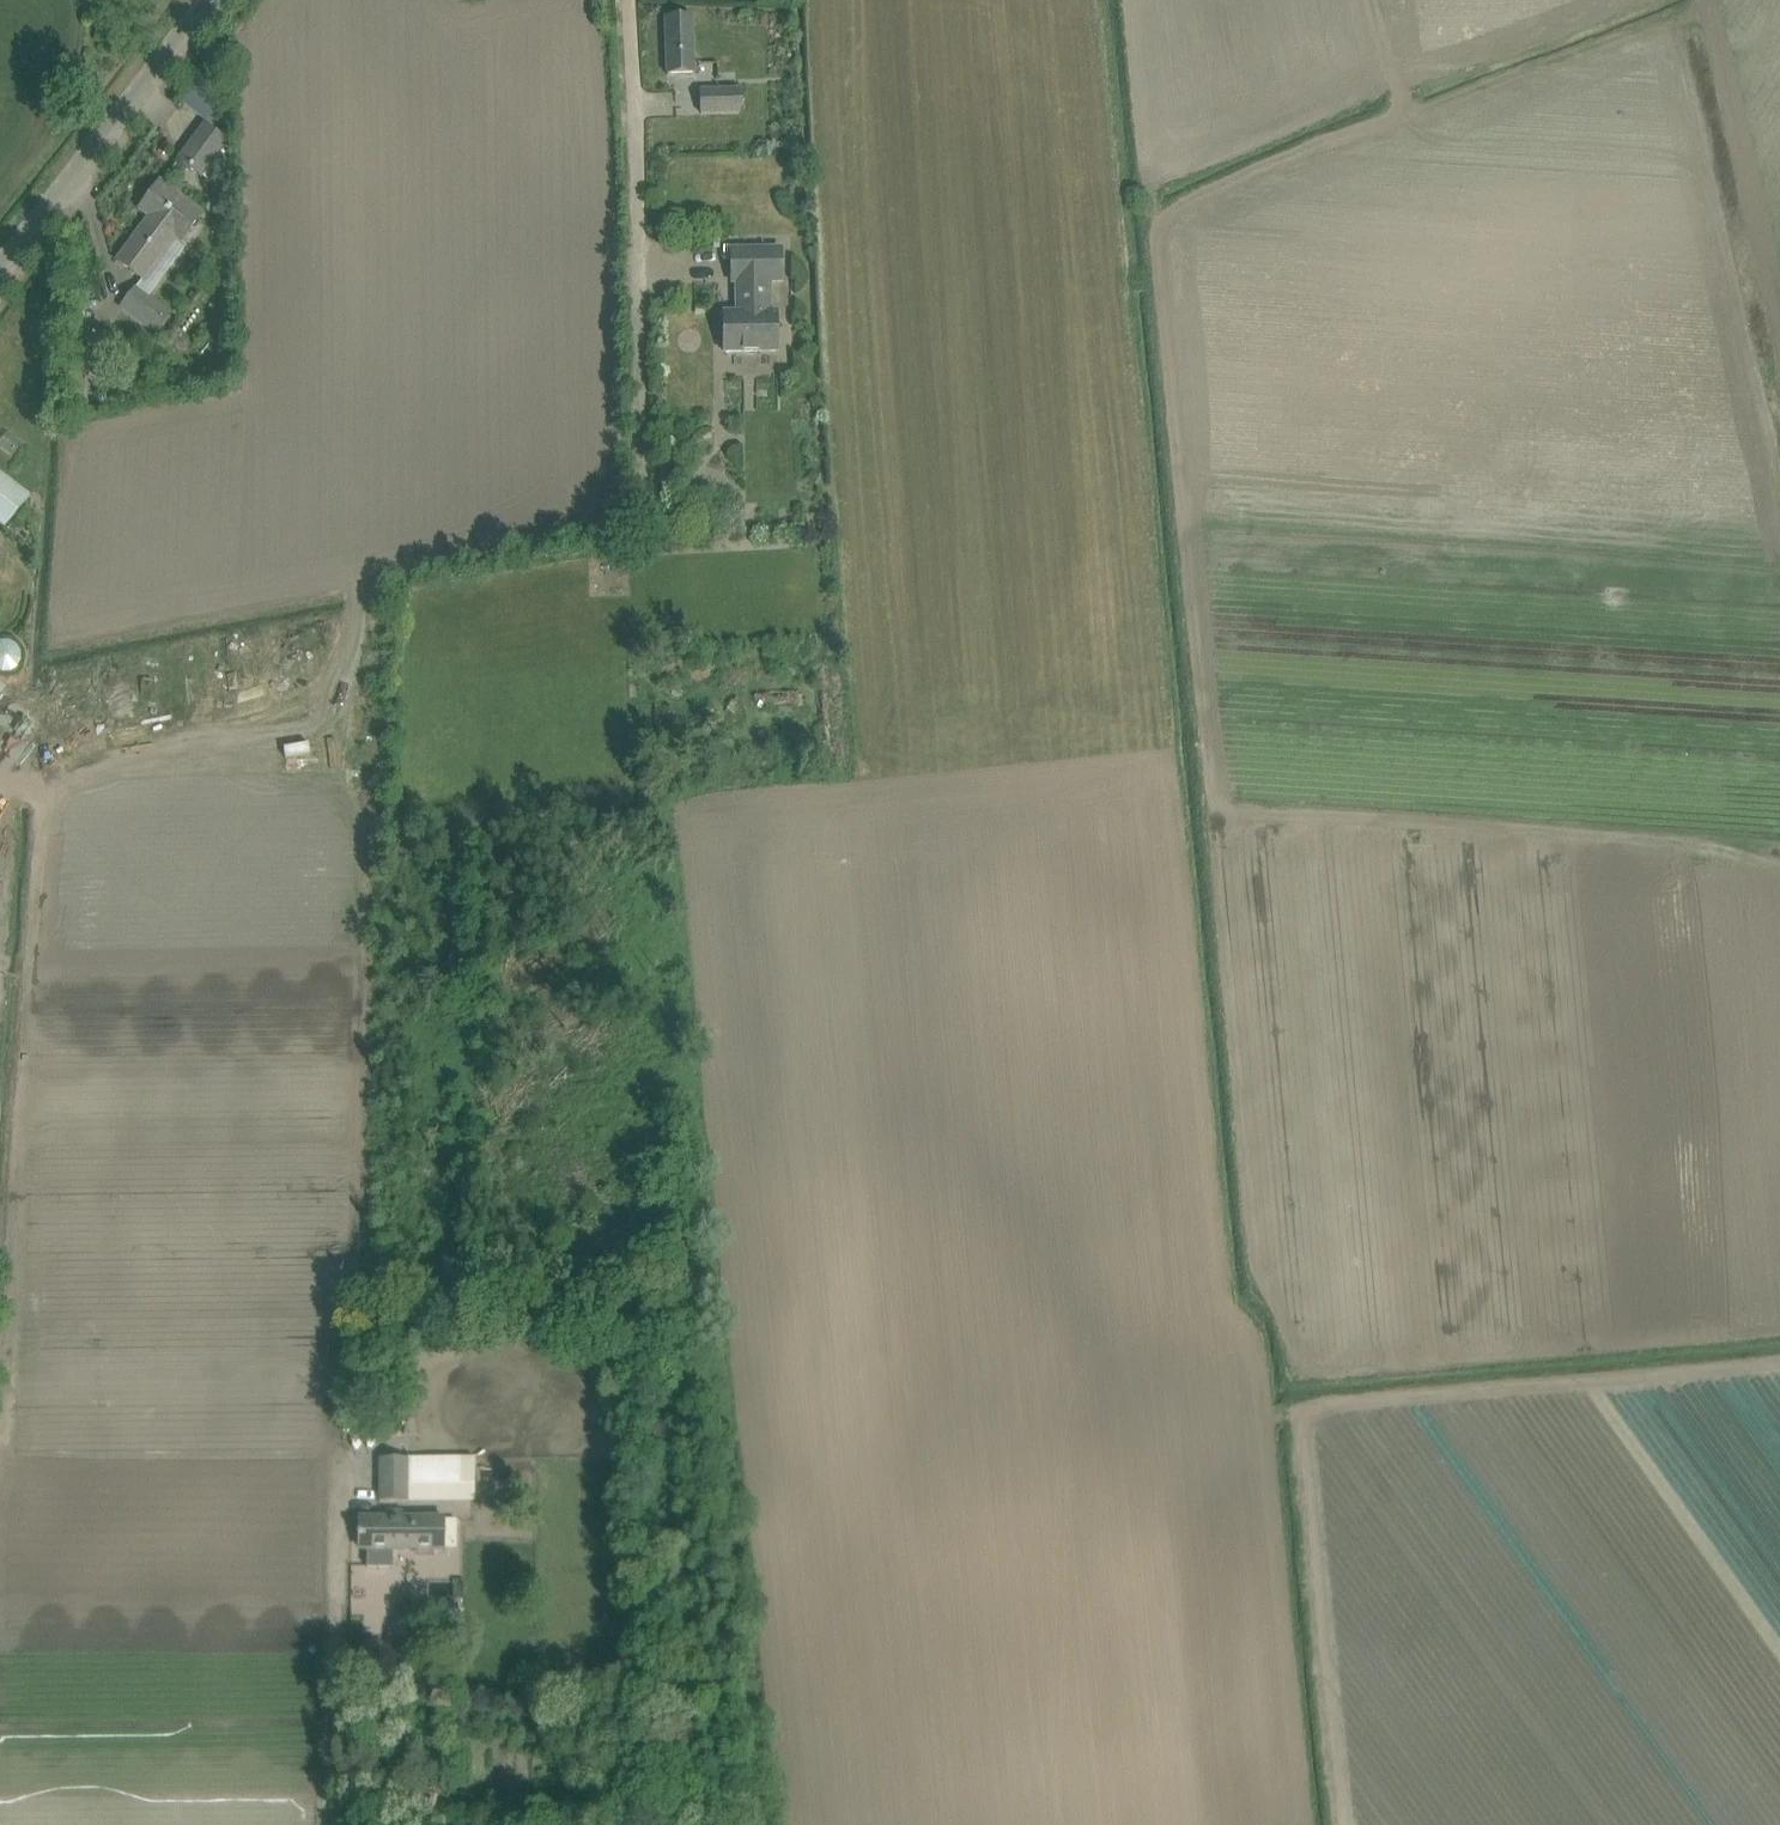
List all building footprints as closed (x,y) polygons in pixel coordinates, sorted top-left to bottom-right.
[(692,16),(689,16),(666,17),(667,75),(701,73),(701,64),(694,64),(692,16)] [(216,56),(180,102),(193,113),(230,67),(216,56)] [(742,115),(740,87),(699,89),(699,117),(742,115)] [(201,177),(203,175),(215,185),(231,164),(218,154),(227,142),(204,125),(179,159),(201,177)] [(150,216),(117,260),(144,280),(175,235),(182,241),(203,212),(161,181),(139,210),(150,216)] [(769,281),(782,280),(781,248),(731,249),(732,281),(738,281),(738,303),(742,303),(742,312),(724,313),(724,351),(777,350),(777,312),(770,312),(769,281)] [(123,306),(154,331),(168,313),(138,288),(123,306)] [(72,340),(71,356),(87,357),(88,341),(72,340)] [(677,438),(663,439),(663,448),(677,447),(677,438)] [(31,495),(0,472),(0,522),(6,527),(31,495)] [(2,672),(11,671),(18,666),(21,659),(21,651),(16,644),(8,640),(0,641),(0,671),(2,672)] [(408,1457),(379,1457),(379,1500),(424,1500),(424,1485),(475,1484),(477,1455),(408,1455),(408,1457)] [(359,1514),(358,1546),(359,1546),(359,1551),(367,1551),(367,1565),(393,1566),(393,1550),(417,1550),(416,1556),(435,1557),(434,1550),(446,1550),(445,1546),(457,1546),(457,1518),(446,1518),(446,1514),(405,1514),(405,1509),(391,1509),(391,1514),(359,1514)] [(464,1578),(454,1578),(454,1598),(464,1598),(464,1578)]
